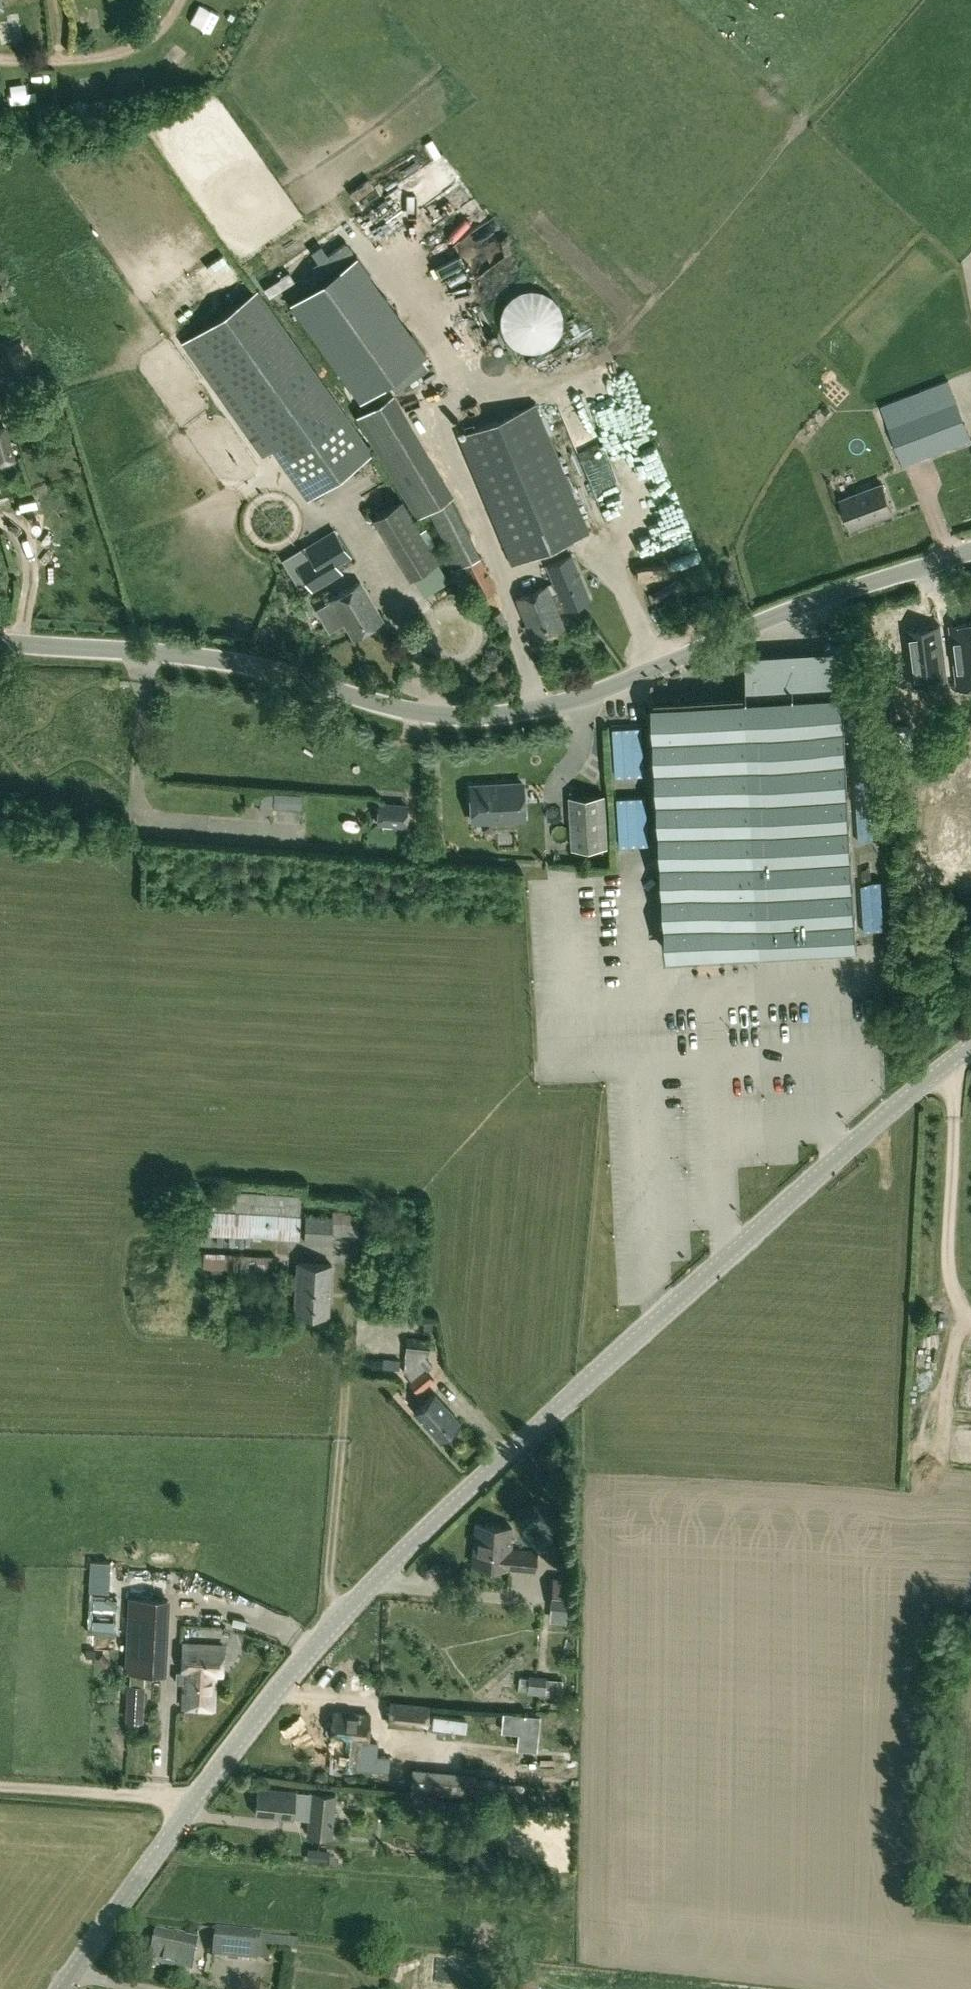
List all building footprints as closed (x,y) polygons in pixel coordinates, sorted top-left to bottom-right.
[(40,35),(35,0),(0,0),(0,32),(1,40),(40,35)] [(0,92),(0,108),(20,107),(19,91),(0,92)] [(462,275),(496,256),(478,223),(444,242),(462,275)] [(356,254),(290,301),(360,400),(426,352),(356,254)] [(270,262),(262,268),(273,281),(281,275),(270,262)] [(373,451),(257,288),(181,341),(263,456),(273,449),(307,498),(373,451)] [(421,356),(389,379),(396,390),(428,367),(421,356)] [(356,414),(417,515),(428,507),(459,565),(461,564),(478,597),(497,587),(450,494),(455,491),(394,391),(356,414)] [(904,465),(970,440),(970,437),(956,394),(887,420),(904,465)] [(536,402),(457,435),(511,564),(590,531),(536,402)] [(0,434),(0,467),(14,463),(5,433),(0,434)] [(584,461),(603,504),(625,494),(607,452),(584,461)] [(882,483),(841,499),(852,528),(893,512),(882,483)] [(438,560),(401,499),(373,517),(410,578),(413,576),(438,560)] [(312,589),(341,572),(336,563),(350,555),(334,530),(292,555),(312,589)] [(547,565),(558,592),(551,595),(547,585),(516,598),(533,639),(565,626),(559,612),(565,609),(581,602),(562,558),(547,565)] [(438,560),(413,576),(424,594),(449,579),(438,560)] [(340,624),(344,622),(353,637),(383,620),(360,581),(327,601),(316,607),(329,630),(340,624)] [(956,677),(958,687),(970,686),(970,623),(950,625),(954,653),(949,654),(946,624),(909,629),(915,684),(949,680),(949,678),(956,677)] [(656,704),(657,718),(671,954),(699,952),(703,955),(718,954),(722,951),(808,946),(812,949),(827,948),(830,945),(860,943),(845,693),(656,704)] [(877,777),(875,717),(852,718),(854,778),(877,777)] [(470,785),(472,821),(524,818),(522,783),(470,785)] [(606,794),(573,796),(576,848),(608,846),(606,794)] [(883,821),(881,796),(856,797),(857,822),(883,821)] [(380,804),(379,823),(407,825),(408,805),(380,804)] [(611,821),(611,837),(622,837),(621,821),(611,821)] [(588,925),(588,915),(565,916),(565,926),(588,925)] [(203,1200),(202,1209),(201,1233),(299,1239),(301,1215),(300,1215),(301,1194),(237,1191),(236,1201),(203,1200)] [(332,1233),(358,1234),(360,1211),(334,1211),(333,1216),(305,1214),(304,1242),(332,1243),(332,1233)] [(233,1254),(204,1252),(203,1268),(232,1269),(236,1270),(235,1285),(253,1286),(253,1274),(275,1275),(276,1256),(233,1253),(233,1254)] [(297,1262),(294,1312),(329,1314),(332,1264),(297,1262)] [(408,1328),(404,1369),(404,1372),(405,1373),(410,1380),(408,1381),(419,1393),(434,1379),(427,1370),(433,1365),(425,1356),(426,1351),(429,1351),(430,1339),(424,1338),(425,1330),(408,1328)] [(435,1393),(414,1412),(440,1440),(461,1421),(435,1393)] [(472,1564),(535,1570),(537,1550),(510,1547),(512,1526),(476,1522),(472,1564)] [(578,1580),(554,1577),(552,1606),(575,1608),(578,1580)] [(170,1597),(130,1595),(127,1671),(166,1672),(170,1597)] [(224,1645),(184,1644),(181,1707),(215,1708),(216,1676),(222,1676),(224,1645)] [(547,1676),(530,1675),(527,1693),(545,1694),(547,1676)] [(130,1720),(144,1720),(145,1686),(132,1685),(130,1720)] [(390,1700),(387,1726),(427,1729),(430,1704),(390,1700)] [(368,1740),(370,1714),(334,1710),(331,1742),(338,1743),(336,1764),(359,1766),(360,1756),(377,1758),(378,1741),(368,1740)] [(540,1715),(503,1712),(501,1729),(519,1731),(538,1733),(540,1715)] [(478,1773),(414,1767),(411,1790),(475,1795),(478,1773)] [(258,1786),(255,1815),(292,1818),(295,1790),(258,1786)] [(311,1791),(306,1835),(332,1837),(337,1793),(311,1791)] [(436,1795),(410,1791),(407,1812),(433,1816),(436,1795)] [(302,1858),(319,1861),(321,1850),(303,1848),(302,1858)] [(215,1929),(212,1958),(257,1963),(259,1934),(215,1929)] [(197,1941),(184,1938),(155,1932),(149,1965),(190,1974),(197,1941)] [(270,1951),(291,1953),(293,1940),(272,1938),(270,1951)]
